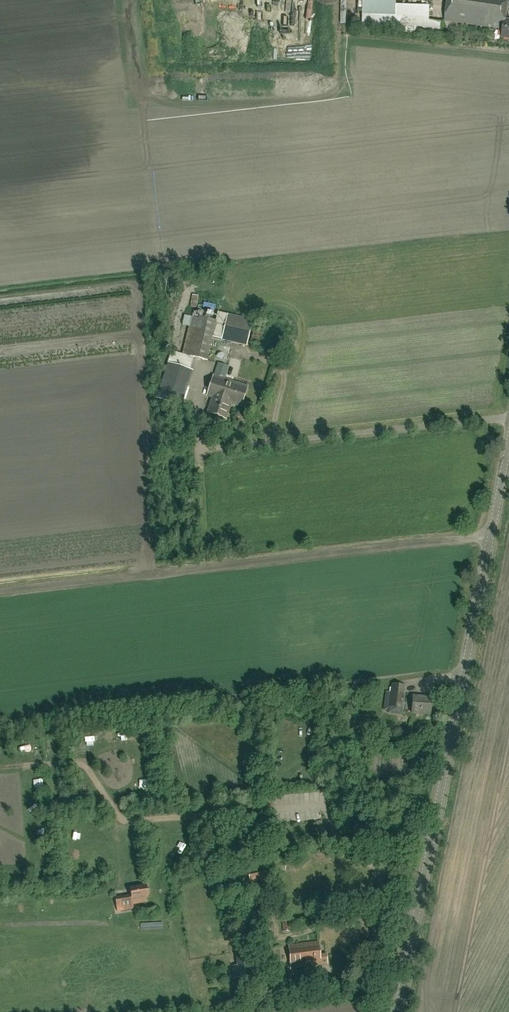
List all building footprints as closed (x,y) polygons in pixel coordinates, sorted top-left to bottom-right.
[(396,13),(397,0),(363,0),(363,16),(363,29),(441,36),(441,39),(452,40),(453,37),(442,35),(444,23),(429,20),(429,14),(396,13)] [(505,20),(507,0),(448,0),(445,21),(503,29),(502,37),(508,38),(508,21),(505,20)] [(184,323),(190,325),(180,366),(190,369),(193,357),(207,361),(212,338),(247,346),(253,322),(218,313),(216,322),(186,314),(184,323)] [(180,406),(191,371),(167,363),(156,398),(180,406)] [(240,407),(247,387),(213,376),(206,396),(212,398),(229,403),(240,407)] [(229,403),(212,398),(207,413),(224,418),(229,403)] [(403,698),(404,691),(404,689),(392,687),(389,711),(401,712),(403,698)] [(430,715),(432,698),(413,697),(411,713),(430,715)] [(250,883),(267,880),(264,867),(247,871),(250,883)] [(134,909),(133,904),(147,902),(144,886),(130,888),(131,895),(115,897),(117,912),(134,909)] [(283,932),(290,931),(289,921),(282,922),(283,932)] [(291,968),(320,964),(328,963),(327,954),(319,954),(318,942),(289,945),(291,968)]
